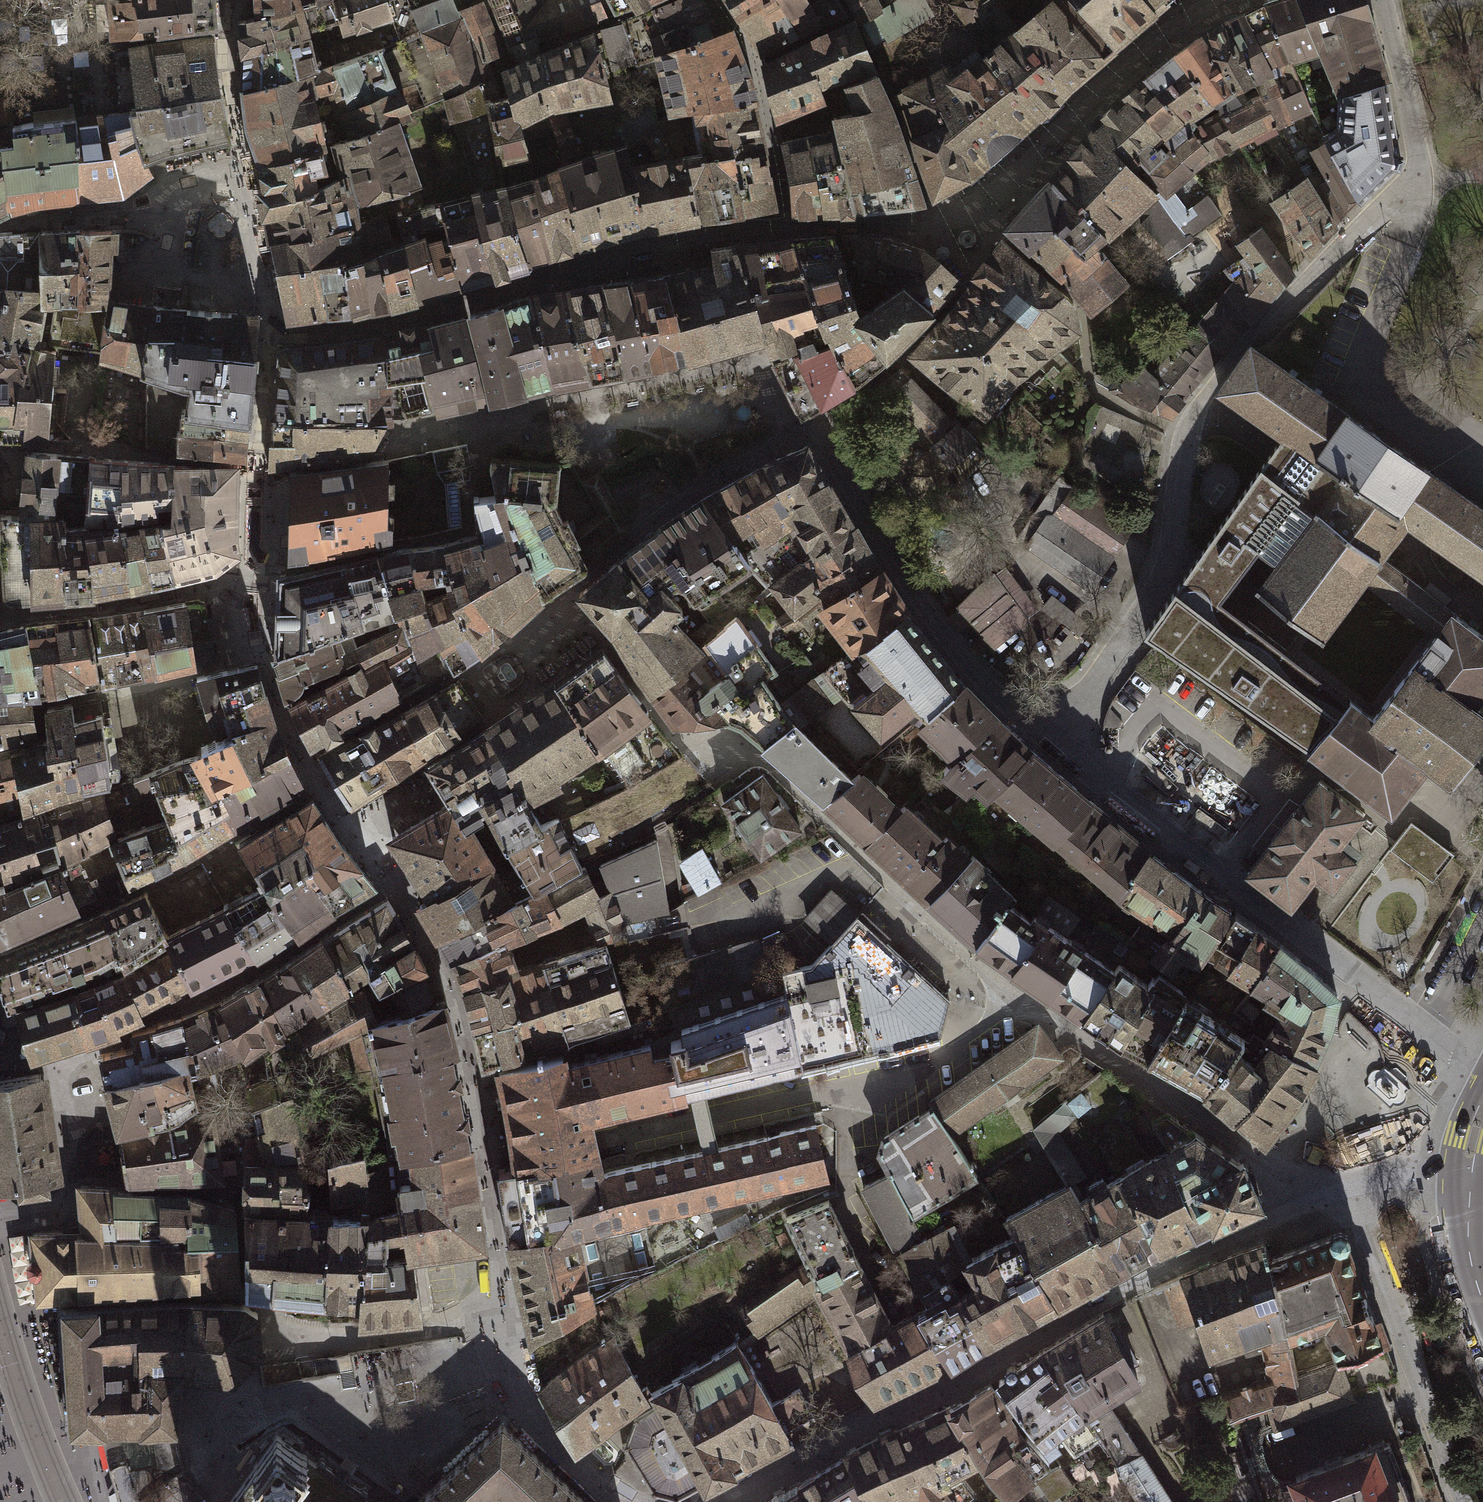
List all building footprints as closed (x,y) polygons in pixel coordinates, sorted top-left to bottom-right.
[(212,0),(107,0),(110,37),(132,35),(214,28),(212,0)] [(243,54),(308,36),(306,29),(340,19),(344,31),(391,17),(385,0),(322,0),(258,16),(239,20),(243,54)] [(258,16),(322,0),(257,0),(258,16)] [(413,12),(422,34),(458,18),(456,12),(451,0),(446,0),(413,12)] [(542,1),(542,0),(490,0),(511,53),(516,51),(535,43),(552,37),(542,1)] [(542,1),(552,37),(606,17),(599,0),(544,0),(542,1)] [(628,9),(624,0),(606,0),(613,15),(628,9)] [(628,9),(649,0),(624,0),(628,9)] [(640,13),(659,53),(718,34),(707,12),(700,0),(674,0),(668,3),(640,13)] [(737,18),(767,0),(727,0),(737,18)] [(737,18),(761,54),(813,28),(846,16),(837,0),(767,0),(737,18)] [(860,21),(898,0),(848,0),(860,21)] [(897,32),(932,14),(925,0),(898,0),(860,21),(883,66),(908,53),(897,32)] [(1039,115),(1068,85),(1017,30),(1002,10),(994,0),(958,0),(953,4),(970,30),(990,15),(1002,32),(998,36),(1002,41),(985,55),(1039,115)] [(1002,10),(1013,0),(994,0),(1002,10)] [(1068,85),(1113,44),(1074,0),(1044,0),(1047,3),(1017,30),(1068,85)] [(1113,44),(1153,9),(1146,0),(1074,0),(1113,44)] [(1153,9),(1167,0),(1146,0),(1153,9)] [(1292,59),(1323,50),(1341,94),(1387,81),(1363,0),(1273,0),(1265,3),(1292,59)] [(481,2),(456,12),(458,18),(462,16),(478,62),(502,52),(481,2)] [(1265,3),(1242,12),(1291,114),(1311,105),(1292,59),(1265,3)] [(1220,24),(1252,80),(1258,91),(1275,124),(1296,159),(1310,151),(1291,114),(1242,12),(1220,24)] [(659,53),(640,13),(620,21),(622,25),(635,64),(659,56),(659,53)] [(458,18),(422,34),(445,97),(482,83),(489,80),(483,64),(478,62),(462,16),(458,18)] [(801,48),(764,64),(776,117),(825,101),(820,86),(873,69),(850,22),(801,48)] [(1199,36),(1233,91),(1239,100),(1244,97),(1239,87),(1252,80),(1220,24),(1199,36)] [(635,64),(622,25),(603,32),(613,70),(635,64)] [(718,34),(659,53),(659,56),(671,113),(695,110),(755,102),(745,69),(729,29),(718,34)] [(562,109),(610,100),(591,32),(539,54),(536,56),(551,107),(553,110),(562,109)] [(312,53),(308,36),(243,54),(243,91),(326,66),(383,46),(378,33),(312,53)] [(1199,36),(1175,53),(1213,103),(1233,91),(1199,36)] [(173,40),(132,45),(135,95),(134,97),(135,104),(220,92),(213,39),(173,40)] [(498,163),(528,157),(524,140),(520,125),(547,110),(551,107),(536,56),(539,54),(535,43),(516,51),(521,63),(502,71),(509,96),(501,97),(495,80),(489,80),(482,83),(488,108),(494,128),(493,134),(498,163)] [(353,136),(397,123),(409,119),(380,51),(384,50),(383,46),(326,66),(332,79),(328,81),(328,90),(333,102),(337,116),(344,116),(353,136)] [(898,92),(934,198),(972,178),(1039,115),(985,55),(982,58),(975,48),(967,54),(974,63),(956,77),(949,66),(898,92)] [(1175,53),(1145,76),(1210,155),(1237,140),(1219,112),(1199,123),(1195,117),(1213,103),(1175,53)] [(326,66),(243,91),(247,124),(251,137),(255,152),(259,164),(326,147),(321,127),(326,126),(324,119),(319,121),(318,116),(313,94),(328,90),(328,81),(332,79),(326,66)] [(8,122),(13,117),(8,72),(0,72),(0,122),(8,122)] [(836,129),(856,209),(901,205),(925,203),(902,138),(876,74),(827,90),(836,129)] [(1145,76),(1123,96),(1157,129),(1191,169),(1210,155),(1145,76)] [(1387,81),(1341,94),(1338,126),(1322,134),(1327,143),(1359,200),(1395,165),(1400,167),(1403,157),(1398,155),(1387,81)] [(445,97),(452,120),(488,108),(482,83),(445,97)] [(1233,91),(1213,103),(1219,112),(1237,140),(1256,130),(1257,133),(1275,124),(1258,91),(1244,97),(1239,100),(1233,91)] [(137,110),(132,110),(139,147),(145,161),(162,153),(228,138),(220,92),(135,104),(137,110)] [(1123,96),(1094,128),(1156,196),(1186,234),(1218,211),(1191,169),(1157,129),(1123,96)] [(755,102),(695,110),(701,155),(703,160),(731,156),(764,152),(755,102)] [(579,152),(562,109),(553,110),(551,107),(547,110),(553,129),(565,166),(576,162),(574,154),(579,152)] [(643,134),(654,126),(645,109),(616,128),(626,146),(643,134)] [(149,173),(145,161),(139,147),(132,110),(78,117),(80,196),(126,191),(149,173)] [(520,125),(524,140),(542,135),(542,133),(553,129),(547,110),(520,125)] [(658,123),(668,140),(682,132),(671,113),(658,123)] [(3,128),(1,137),(9,207),(36,200),(80,196),(78,117),(43,121),(16,125),(3,128)] [(353,136),(332,142),(341,176),(354,223),(383,216),(396,212),(424,206),(417,185),(419,184),(397,123),(353,136)] [(658,123),(654,126),(643,134),(659,161),(678,158),(668,140),(658,123)] [(1094,128),(1051,180),(1105,236),(1126,217),(1170,264),(1196,245),(1186,234),(1156,196),(1094,128)] [(836,129),(782,140),(793,212),(856,209),(836,129)] [(0,137),(0,209),(9,207),(1,137),(0,137)] [(1359,200),(1327,143),(1310,151),(1325,180),(1345,214),(1359,200)] [(580,247),(646,230),(630,166),(626,146),(576,162),(565,166),(562,167),(580,247)] [(259,164),(263,198),(314,189),(313,181),(329,179),(332,173),(326,147),(259,164)] [(741,213),(774,208),(764,152),(731,156),(741,213)] [(701,155),(682,158),(697,219),(741,213),(731,156),(703,160),(701,155)] [(682,158),(678,158),(659,161),(630,166),(646,230),(697,219),(682,158)] [(580,247),(562,167),(534,180),(541,210),(541,215),(552,256),(580,247)] [(314,189),(263,198),(271,240),(325,232),(354,223),(341,176),(314,189)] [(1334,225),(1311,189),(1305,178),(1272,201),(1309,254),(1334,225)] [(541,210),(534,180),(503,187),(524,264),(552,256),(541,215),(541,210)] [(1051,180),(1009,227),(1090,312),(1125,282),(1095,244),(1105,236),(1051,180)] [(1334,225),(1345,214),(1325,180),(1311,189),(1334,225)] [(524,264),(503,187),(473,195),(482,234),(494,274),(524,264)] [(482,234),(473,195),(442,201),(448,222),(452,238),(463,284),(477,280),(494,274),(482,234)] [(271,240),(277,266),(345,258),(345,261),(381,252),(400,246),(419,240),(415,230),(448,222),(442,201),(424,206),(396,212),(405,239),(393,242),(383,216),(354,223),(325,232),(271,240)] [(1275,292),(1293,271),(1260,227),(1238,241),(1247,253),(1275,292)] [(81,229),(44,231),(45,302),(60,303),(81,304),(81,229)] [(81,229),(81,304),(60,303),(60,306),(53,310),(48,345),(57,347),(101,352),(107,300),(109,248),(115,248),(116,231),(116,229),(81,229)] [(0,233),(0,286),(25,288),(24,301),(45,302),(44,231),(0,233)] [(884,237),(851,234),(860,272),(892,279),(889,283),(896,288),(904,283),(934,311),(947,296),(959,279),(936,256),(920,247),(901,242),(884,237)] [(832,235),(791,237),(807,287),(825,333),(829,331),(857,318),(865,311),(858,309),(832,235)] [(807,287),(791,237),(731,245),(752,299),(807,287)] [(452,238),(430,245),(428,240),(420,243),(419,240),(400,246),(416,298),(463,284),(452,238)] [(941,321),(1013,380),(1057,348),(1078,332),(1069,304),(1001,238),(970,282),(941,321)] [(678,319),(689,362),(765,339),(752,299),(731,245),(711,247),(714,265),(665,275),(678,319)] [(416,298),(400,246),(381,252),(393,304),(416,298)] [(393,304),(381,252),(345,261),(349,312),(393,304)] [(1247,322),(1275,292),(1247,253),(1225,269),(1235,280),(1225,293),(1247,322)] [(349,312),(345,261),(345,258),(277,266),(285,311),(287,320),(349,312)] [(665,275),(631,279),(643,324),(678,319),(665,275)] [(618,281),(603,283),(625,374),(657,368),(689,362),(678,319),(643,324),(631,279),(618,281)] [(566,288),(591,381),(608,378),(625,374),(603,283),(585,286),(566,288)] [(904,283),(896,288),(865,311),(857,318),(888,356),(934,311),(904,283)] [(0,286),(0,343),(9,343),(18,345),(20,338),(31,341),(38,343),(45,302),(24,301),(25,288),(0,286)] [(825,333),(807,287),(752,299),(765,339),(768,352),(801,419),(828,402),(854,385),(829,331),(825,333)] [(566,288),(531,295),(556,386),(591,381),(566,288)] [(1223,352),(1247,322),(1225,293),(1196,326),(1223,352)] [(531,295),(469,313),(491,400),(556,386),(531,295)] [(156,306),(107,300),(101,352),(100,355),(144,369),(149,345),(156,306)] [(178,350),(254,356),(256,336),(258,314),(203,311),(187,309),(156,306),(149,345),(178,350)] [(403,411),(404,419),(484,401),(470,337),(464,315),(382,334),(384,363),(387,365),(388,379),(427,374),(435,403),(403,411)] [(829,331),(854,385),(888,356),(857,318),(829,331)] [(1013,380),(941,321),(912,355),(984,415),(1013,380)] [(1171,418),(1223,352),(1196,326),(1154,378),(1138,364),(1121,387),(1115,382),(1110,390),(1125,399),(1171,418)] [(278,349),(272,418),(384,421),(391,421),(388,379),(387,365),(384,363),(382,334),(278,349)] [(17,421),(1,421),(1,438),(47,440),(49,397),(53,398),(57,347),(48,345),(38,343),(31,341),(29,349),(19,397),(17,421)] [(1,421),(17,421),(19,397),(29,349),(18,345),(9,343),(0,343),(0,421),(1,421)] [(249,418),(254,356),(178,350),(149,345),(144,369),(156,373),(155,449),(181,451),(182,410),(249,418)] [(1377,558),(1403,521),(1482,575),(1482,510),(1247,346),(1217,389),(1280,435),(1340,478),(1274,564),(1257,589),(1317,637),(1365,576),(1434,630),(1448,611),(1377,558)] [(982,451),(902,367),(880,386),(927,435),(955,478),(982,451)] [(238,456),(245,456),(247,437),(249,418),(182,410),(181,451),(213,454),(238,456)] [(384,421),(272,418),(267,466),(367,454),(384,421)] [(1340,478),(1280,435),(1144,633),(1311,752),(1349,701),(1217,600),(1253,549),(1274,564),(1340,478)] [(466,445),(431,450),(436,472),(444,484),(458,481),(471,478),(471,465),(466,445)] [(807,445),(764,464),(793,531),(812,561),(857,532),(807,445)] [(26,451),(22,515),(22,519),(66,518),(66,522),(85,521),(89,459),(26,451)] [(507,496),(525,546),(542,596),(561,584),(588,568),(573,533),(567,519),(563,521),(553,500),(555,472),(558,472),(558,464),(539,462),(501,458),(491,457),(496,491),(507,496)] [(238,464),(89,459),(85,521),(115,522),(137,520),(162,519),(178,578),(212,570),(239,554),(236,533),(238,464)] [(386,539),(389,459),(377,460),(289,468),(289,513),(288,559),(372,542),(386,539)] [(793,531),(764,464),(702,497),(744,566),(793,531)] [(573,533),(588,568),(632,531),(626,521),(613,498),(607,487),(598,473),(583,483),(584,485),(595,506),(599,514),(573,533)] [(1132,527),(1058,479),(1016,539),(1091,589),(1132,527)] [(486,572),(507,626),(542,596),(525,546),(507,496),(496,491),(473,493),(479,535),(490,570),(486,572)] [(744,566),(702,497),(660,526),(710,590),(714,587),(744,566)] [(0,515),(0,559),(1,593),(3,597),(8,599),(63,596),(61,523),(66,522),(66,518),(22,519),(22,515),(0,515)] [(156,583),(178,578),(162,519),(137,520),(156,583)] [(133,588),(156,583),(137,520),(115,522),(133,588)] [(96,593),(85,521),(66,522),(61,523),(63,596),(96,593)] [(85,521),(96,593),(133,588),(115,522),(85,521)] [(710,590),(660,526),(615,561),(645,597),(660,585),(663,587),(667,583),(672,589),(678,585),(683,587),(709,619),(727,604),(714,587),(710,590)] [(812,561),(770,591),(787,614),(778,621),(788,632),(799,624),(794,618),(819,599),(824,605),(879,569),(857,532),(812,561)] [(479,535),(445,542),(449,577),(446,578),(446,584),(447,589),(478,650),(507,626),(486,572),(490,570),(479,535)] [(421,589),(424,588),(446,584),(446,578),(449,577),(445,542),(413,547),(421,589)] [(413,547),(379,553),(399,611),(394,612),(401,626),(406,646),(408,657),(412,656),(425,681),(446,670),(433,644),(439,641),(421,599),(425,598),(424,588),(421,589),(413,547)] [(375,554),(281,573),(279,655),(350,625),(360,658),(363,666),(406,646),(401,626),(394,612),(399,611),(379,553),(375,554)] [(679,608),(663,587),(660,585),(645,597),(615,561),(577,593),(609,633),(650,683),(692,649),(667,618),(679,608)] [(1018,587),(1005,564),(980,584),(959,604),(948,617),(959,631),(970,622),(992,649),(1026,619),(1009,594),(1018,587)] [(858,650),(906,613),(879,569),(824,605),(826,608),(822,611),(831,623),(836,621),(858,650)] [(447,589),(425,598),(421,599),(439,641),(451,666),(478,650),(447,589)] [(193,599),(185,600),(188,619),(207,619),(202,602),(193,599)] [(172,668),(193,663),(190,638),(188,619),(185,600),(159,603),(141,606),(147,649),(151,649),(154,672),(172,668)] [(709,619),(692,634),(702,646),(736,617),(727,604),(709,619)] [(125,677),(154,672),(151,649),(147,649),(141,606),(120,609),(91,613),(101,681),(125,677)] [(1311,752),(1386,812),(1425,764),(1447,782),(1482,734),(1482,714),(1472,704),(1482,689),(1482,639),(1448,611),(1434,630),(1371,716),(1349,701),(1311,752)] [(81,684),(101,681),(91,613),(72,616),(56,617),(63,664),(66,663),(70,686),(81,684)] [(920,719),(962,682),(906,613),(858,650),(866,660),(862,664),(850,653),(789,696),(808,719),(841,695),(878,737),(911,712),(920,719)] [(53,689),(70,686),(66,663),(63,664),(56,617),(43,619),(26,620),(38,691),(53,689)] [(692,649),(650,683),(672,722),(680,724),(718,719),(737,728),(765,749),(794,723),(779,704),(763,680),(776,673),(736,617),(702,646),(692,649)] [(210,637),(207,619),(188,619),(190,638),(210,637)] [(30,692),(38,691),(26,620),(0,627),(0,689),(7,689),(7,696),(30,692)] [(350,625),(279,655),(287,698),(302,691),(305,687),(312,683),(314,676),(360,658),(350,625)] [(213,658),(210,637),(190,638),(193,663),(213,658)] [(408,657),(406,646),(363,666),(290,703),(300,725),(309,745),(369,713),(425,681),(412,656),(408,657)] [(580,666),(557,682),(588,728),(584,731),(595,749),(603,745),(629,785),(684,755),(666,736),(652,717),(602,650),(580,666)] [(258,661),(196,675),(211,728),(230,723),(224,705),(264,686),(258,661)] [(460,678),(433,694),(455,733),(482,716),(470,696),(460,678)] [(557,682),(487,727),(514,767),(507,771),(523,803),(528,801),(561,783),(557,775),(595,749),(584,731),(588,728),(557,682)] [(995,717),(962,682),(920,719),(954,756),(995,717)] [(202,753),(196,755),(212,784),(222,780),(238,770),(287,749),(272,719),(264,686),(224,705),(230,723),(233,731),(200,746),(202,753)] [(30,692),(7,696),(7,689),(0,689),(0,739),(36,731),(30,692)] [(376,723),(318,752),(333,777),(348,801),(375,784),(441,742),(455,733),(433,694),(376,723)] [(97,699),(41,706),(48,738),(58,793),(100,788),(113,784),(108,741),(97,699)] [(995,717),(954,756),(944,766),(968,791),(956,803),(968,814),(986,796),(990,794),(995,788),(1030,751),(995,717)] [(794,723),(765,749),(822,801),(849,778),(794,723)] [(514,767),(487,727),(427,764),(451,802),(467,825),(477,819),(479,823),(492,815),(508,843),(541,826),(528,801),(523,803),(507,771),(514,767)] [(48,738),(0,750),(0,819),(30,809),(30,806),(58,793),(48,738)] [(306,789),(287,749),(238,770),(222,780),(243,820),(306,789)] [(1054,839),(1056,837),(1072,817),(1090,800),(1030,751),(995,788),(1054,839)] [(212,784),(196,755),(133,778),(142,802),(160,797),(168,820),(187,854),(243,820),(222,780),(212,784)] [(541,826),(508,843),(520,865),(533,886),(579,863),(576,857),(605,844),(608,839),(606,834),(638,820),(701,781),(704,778),(684,755),(629,785),(596,803),(558,820),(558,818),(541,826)] [(849,778),(822,801),(866,842),(898,810),(883,796),(886,792),(877,783),(873,786),(857,771),(849,778)] [(762,774),(723,802),(762,855),(801,828),(762,774)] [(1363,812),(1319,780),(1295,812),(1294,810),(1271,840),(1273,841),(1247,872),(1292,905),(1317,874),(1333,886),(1355,858),(1339,845),(1363,812)] [(0,819),(0,880),(115,839),(100,788),(30,809),(0,819)] [(898,810),(866,842),(929,902),(972,853),(992,833),(968,814),(956,803),(955,813),(949,820),(933,804),(930,807),(915,793),(898,810)] [(272,886),(303,867),(302,864),(341,841),(312,795),(235,838),(265,886),(270,883),(272,886)] [(1148,849),(1090,800),(1072,817),(1056,837),(1121,892),(1148,849)] [(467,825),(451,802),(390,837),(430,896),(490,862),(467,825)] [(115,839),(131,882),(187,854),(168,820),(115,839)] [(1455,859),(1411,824),(1393,850),(1436,884),(1455,859)] [(115,839),(0,880),(0,939),(6,936),(131,882),(115,839)] [(669,912),(656,839),(599,864),(606,882),(610,890),(597,896),(598,899),(586,904),(599,938),(627,930),(623,920),(649,915),(653,934),(688,927),(685,910),(669,912)] [(302,864),(303,867),(333,905),(373,882),(341,841),(302,864)] [(701,847),(682,858),(699,889),(720,877),(701,847)] [(1202,893),(1148,849),(1121,892),(1165,923),(1176,930),(1202,893)] [(972,853),(929,902),(953,926),(975,944),(1006,901),(1011,893),(972,853)] [(533,886),(520,865),(507,871),(497,859),(490,862),(430,896),(418,903),(437,933),(489,911),(533,886)] [(461,980),(463,985),(506,972),(519,968),(517,962),(507,938),(586,904),(598,899),(597,896),(610,890),(606,882),(603,883),(600,880),(590,884),(579,863),(533,886),(489,911),(437,933),(461,980)] [(272,886),(298,928),(333,905),(303,867),(272,886)] [(272,946),(298,928),(272,886),(270,883),(265,886),(247,894),(229,902),(259,954),(272,946)] [(145,890),(105,909),(124,960),(165,935),(145,890)] [(857,915),(832,891),(805,918),(832,941),(857,915)] [(1230,909),(1202,893),(1176,930),(1163,939),(1154,955),(1170,966),(1166,973),(1185,986),(1230,909)] [(1047,895),(1038,909),(1070,929),(1078,917),(1047,895)] [(371,972),(413,946),(387,898),(323,938),(347,987),(371,972)] [(1006,901),(975,944),(1082,1016),(1120,963),(1122,959),(1131,945),(1133,941),(1129,938),(1100,919),(1082,947),(1034,914),(1030,920),(1006,901)] [(259,954),(229,902),(225,905),(165,935),(171,944),(189,978),(190,982),(251,953),(253,957),(259,954)] [(23,940),(9,945),(0,948),(0,984),(7,1006),(43,994),(101,974),(124,960),(105,909),(23,940)] [(1278,943),(1235,914),(1208,958),(1251,984),(1278,943)] [(512,1158),(513,1166),(597,1155),(595,1146),(588,1114),(762,1074),(936,1034),(946,1001),(857,915),(832,941),(811,964),(775,973),(742,981),(704,997),(668,1010),(675,1037),(566,1063),(561,1048),(495,1065),(504,1113),(512,1158)] [(1158,933),(1142,922),(1129,938),(1133,941),(1131,945),(1149,957),(1152,958),(1154,955),(1163,939),(1176,930),(1165,923),(1158,933)] [(783,933),(760,941),(772,967),(794,957),(783,933)] [(758,937),(732,944),(742,981),(775,973),(772,967),(760,941),(758,937)] [(316,1007),(347,987),(323,938),(292,956),(316,1007)] [(605,942),(559,955),(582,1031),(628,1017),(605,942)] [(1336,993),(1278,943),(1251,984),(1268,995),(1264,1001),(1272,1006),(1264,1021),(1273,1025),(1266,1038),(1311,1063),(1329,1023),(1336,993)] [(171,944),(121,969),(72,990),(87,1038),(118,1027),(116,1022),(141,1012),(137,1004),(189,978),(171,944)] [(657,967),(668,1010),(704,997),(742,981),(732,944),(661,963),(657,967)] [(1131,945),(1122,959),(1140,971),(1149,957),(1131,945)] [(392,983),(421,969),(426,967),(413,946),(371,972),(374,979),(364,986),(367,994),(392,983)] [(524,1049),(582,1031),(559,955),(519,968),(506,972),(519,1012),(516,1013),(524,1049)] [(282,1031),(316,1007),(292,956),(259,975),(282,1031)] [(1120,963),(1082,1016),(1119,1043),(1153,986),(1148,983),(1120,963)] [(377,1019),(349,1029),(358,1069),(373,1066),(424,1052),(425,1058),(448,1053),(457,1051),(444,1000),(436,1003),(421,969),(392,983),(402,1012),(377,1019)] [(463,985),(475,1026),(516,1013),(519,1012),(506,972),(463,985)] [(1153,986),(1119,1043),(1145,1058),(1148,1060),(1183,999),(1187,992),(1184,990),(1160,973),(1156,980),(1152,977),(1148,983),(1153,986)] [(242,1055),(282,1031),(259,975),(220,997),(242,1055)] [(282,1031),(286,1059),(303,1057),(308,1048),(349,1029),(377,1019),(367,994),(364,986),(333,999),(282,1031)] [(45,998),(6,1010),(21,1059),(48,1050),(73,1041),(87,1038),(72,990),(45,998)] [(103,1066),(107,1083),(187,1060),(191,1074),(242,1055),(220,997),(189,1011),(157,1023),(130,1029),(135,1046),(118,1050),(100,1054),(103,1066)] [(1259,1010),(1244,998),(1235,1010),(1250,1022),(1259,1010)] [(1183,999),(1148,1060),(1204,1091),(1244,1039),(1183,999)] [(494,1058),(524,1049),(516,1013),(475,1026),(481,1061),(494,1058)] [(1033,1023),(929,1098),(933,1106),(950,1134),(1007,1093),(1048,1064),(1058,1056),(1033,1023)] [(242,1055),(253,1106),(293,1099),(286,1059),(282,1031),(242,1055)] [(1311,1063),(1266,1038),(1264,1041),(1253,1033),(1248,1041),(1244,1039),(1204,1091),(1262,1145),(1291,1106),(1317,1067),(1311,1063)] [(411,1151),(466,1145),(448,1053),(425,1058),(424,1052),(373,1066),(390,1152),(411,1151)] [(107,1083),(117,1125),(176,1114),(197,1100),(191,1074),(187,1060),(107,1083)] [(0,1080),(0,1184),(5,1183),(17,1181),(19,1192),(48,1187),(47,1176),(55,1175),(39,1074),(0,1080)] [(293,1099),(253,1106),(261,1144),(244,1146),(245,1159),(305,1162),(293,1099)] [(1072,1114),(1061,1102),(1029,1127),(1070,1183),(1082,1174),(1053,1132),(1072,1114)] [(879,1151),(890,1172),(913,1213),(964,1182),(976,1174),(950,1134),(933,1106),(921,1113),(885,1135),(879,1151)] [(126,1179),(222,1175),(213,1111),(119,1132),(126,1179)] [(597,1155),(513,1166),(494,1169),(501,1205),(508,1239),(577,1230),(826,1172),(815,1126),(811,1112),(783,1119),(634,1152),(633,1153),(630,1156),(631,1166),(604,1173),(597,1155)] [(1120,1176),(1162,1245),(1197,1230),(1262,1202),(1247,1168),(1191,1130),(1166,1112),(1152,1121),(1167,1148),(1150,1158),(1120,1176)] [(1139,1144),(1127,1130),(1102,1150),(1120,1176),(1150,1158),(1139,1144)] [(411,1155),(366,1159),(369,1205),(401,1203),(402,1209),(408,1255),(412,1255),(449,1250),(485,1244),(474,1165),(472,1145),(466,1145),(411,1151),(411,1155)] [(366,1155),(330,1160),(330,1197),(352,1197),(352,1207),(369,1205),(366,1159),(366,1155)] [(245,1159),(243,1203),(307,1206),(305,1162),(245,1159)] [(913,1213),(890,1172),(860,1186),(893,1244),(895,1243),(898,1248),(925,1235),(913,1213)] [(1118,1270),(1162,1245),(1120,1176),(1106,1184),(1101,1178),(1088,1186),(1091,1193),(1079,1200),(1118,1270)] [(1054,1305),(1118,1270),(1079,1200),(1070,1183),(1006,1216),(1017,1234),(1054,1305)] [(117,1230),(115,1187),(80,1186),(83,1231),(117,1230)] [(197,1242),(236,1241),(234,1206),(189,1192),(115,1187),(117,1230),(189,1228),(188,1239),(197,1238),(197,1242)] [(808,1261),(818,1284),(857,1262),(828,1199),(783,1216),(808,1261)] [(274,1292),(278,1209),(244,1208),(247,1288),(274,1292)] [(333,1212),(278,1209),(274,1292),(287,1295),(285,1313),(322,1318),(333,1212)] [(402,1209),(368,1213),(363,1297),(360,1301),(359,1318),(421,1315),(412,1255),(408,1255),(402,1209)] [(322,1318),(359,1318),(360,1301),(363,1297),(368,1213),(333,1212),(322,1318)] [(967,1258),(949,1224),(925,1235),(952,1280),(958,1277),(957,1274),(971,1267),(967,1258)] [(577,1230),(508,1239),(531,1335),(593,1304),(577,1230)] [(1331,1235),(1270,1258),(1268,1258),(1288,1338),(1290,1337),(1325,1324),(1338,1358),(1384,1341),(1347,1242),(1349,1237),(1334,1230),(1331,1235)] [(71,1231),(31,1231),(37,1296),(76,1292),(88,1292),(83,1231),(71,1231)] [(197,1242),(197,1238),(188,1239),(165,1241),(165,1234),(83,1231),(88,1292),(199,1284),(197,1242)] [(960,1294),(986,1340),(1054,1305),(1017,1234),(967,1258),(971,1267),(980,1283),(960,1294)] [(919,1311),(950,1363),(986,1340),(960,1294),(952,1280),(925,1235),(898,1248),(929,1298),(925,1300),(928,1305),(919,1311)] [(197,1242),(199,1284),(199,1288),(239,1288),(236,1241),(197,1242)] [(1268,1258),(1270,1258),(1265,1242),(1216,1260),(1183,1274),(1184,1277),(1198,1319),(1210,1353),(1274,1331),(1274,1341),(1288,1338),(1268,1258)] [(818,1292),(815,1286),(818,1284),(808,1261),(739,1309),(752,1329),(759,1324),(763,1331),(818,1292)] [(818,1284),(815,1286),(818,1292),(846,1347),(855,1374),(872,1398),(950,1363),(919,1311),(891,1325),(857,1262),(818,1284)] [(1180,1325),(1198,1319),(1184,1277),(1166,1286),(1180,1325)] [(188,1357),(194,1299),(128,1304),(77,1306),(60,1306),(68,1427),(90,1428),(154,1430),(171,1431),(176,1431),(178,1403),(181,1377),(187,1377),(188,1357)] [(245,1305),(194,1299),(188,1357),(187,1377),(234,1383),(260,1354),(258,1314),(245,1305)] [(1084,1412),(1138,1380),(1103,1312),(1041,1349),(1073,1394),(1082,1408),(1084,1412)] [(613,1335),(540,1384),(563,1432),(575,1448),(602,1429),(633,1407),(652,1394),(651,1392),(647,1385),(641,1388),(613,1335)] [(1223,1396),(1230,1420),(1269,1406),(1301,1396),(1297,1372),(1290,1337),(1288,1338),(1274,1341),(1263,1344),(1270,1380),(1223,1396)] [(652,1394),(703,1481),(704,1484),(778,1445),(818,1424),(800,1387),(772,1402),(737,1340),(651,1392),(652,1394)] [(1338,1358),(1351,1394),(1383,1382),(1383,1384),(1391,1381),(1398,1379),(1384,1341),(1338,1358)] [(1041,1349),(999,1378),(1049,1448),(1057,1443),(1052,1435),(1059,1430),(1074,1452),(1100,1435),(1090,1420),(1084,1412),(1082,1408),(1073,1394),(1041,1349)] [(1351,1394),(1338,1358),(1297,1372),(1301,1396),(1269,1406),(1275,1423),(1352,1396),(1351,1394)] [(297,1360),(262,1365),(265,1385),(300,1380),(297,1360)] [(990,1383),(950,1406),(977,1459),(1004,1491),(1048,1459),(1027,1432),(1024,1434),(1007,1408),(1010,1405),(990,1383)] [(703,1481),(652,1394),(633,1407),(630,1447),(644,1470),(653,1487),(677,1493),(703,1481)] [(914,1422),(937,1479),(955,1501),(983,1501),(958,1470),(977,1459),(950,1406),(914,1422)] [(1090,1420),(1100,1435),(1117,1464),(1140,1501),(1172,1501),(1111,1408),(1090,1420)] [(501,1420),(448,1469),(413,1501),(586,1501),(501,1420)] [(870,1501),(955,1501),(937,1479),(914,1422),(846,1451),(870,1501)] [(180,1472),(171,1431),(154,1430),(154,1435),(103,1440),(106,1452),(110,1467),(126,1464),(136,1501),(180,1472)] [(363,1495),(370,1486),(347,1470),(321,1451),(315,1461),(303,1453),(276,1433),(252,1464),(224,1501),(373,1501),(363,1495)] [(1280,1487),(1285,1501),(1412,1501),(1405,1483),(1389,1441),(1295,1477),(1297,1481),(1280,1487)] [(846,1451),(816,1471),(834,1501),(870,1501),(846,1451)] [(136,1501),(126,1464),(110,1467),(109,1468),(118,1501),(136,1501)] [(1061,1464),(1039,1478),(1045,1486),(1038,1490),(1046,1501),(1055,1501),(1063,1497),(1060,1493),(1074,1484),(1061,1464)] [(774,1495),(777,1501),(834,1501),(816,1471),(807,1476),(789,1487),(774,1495)]
